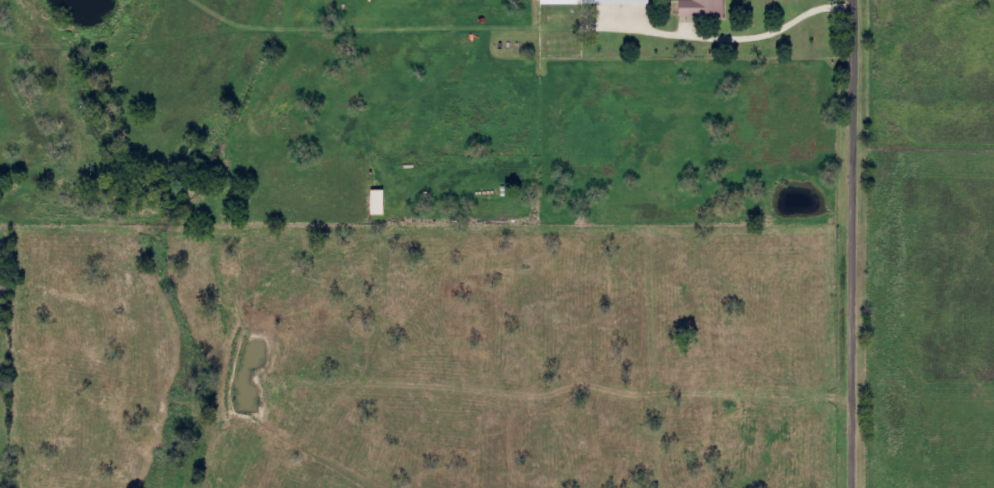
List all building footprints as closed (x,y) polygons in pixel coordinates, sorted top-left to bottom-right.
[(698,2),(686,1),(686,18),(730,19),(730,0),(698,0),(698,2)] [(377,216),(391,216),(391,191),(377,191),(377,216)]
